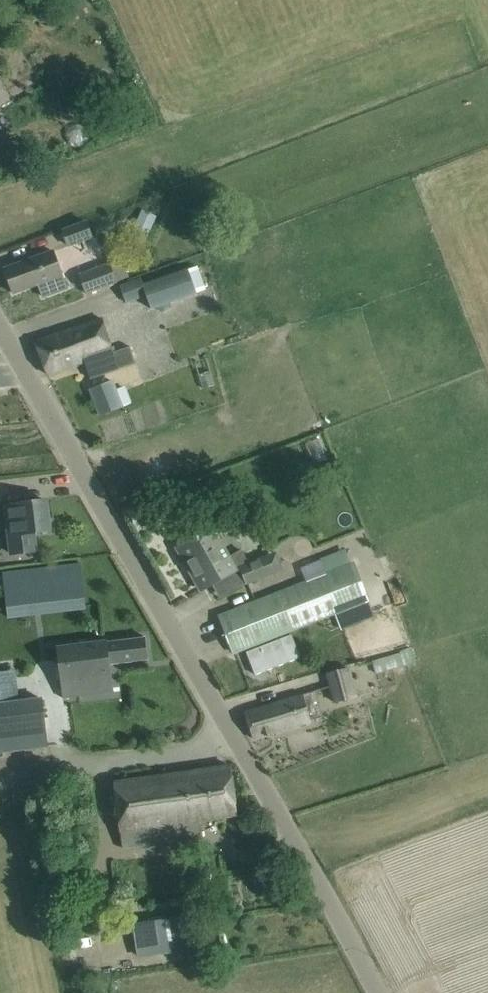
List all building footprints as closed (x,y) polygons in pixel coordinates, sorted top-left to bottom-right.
[(74,13),(86,7),(83,0),(68,0),(74,13)] [(64,229),(69,244),(93,235),(87,220),(64,229)] [(43,297),(62,290),(67,288),(54,251),(5,269),(14,293),(38,284),(43,297)] [(111,264),(79,277),(87,297),(131,279),(124,261),(112,266),(111,264)] [(197,264),(189,268),(198,291),(207,287),(197,264)] [(123,288),(129,304),(147,297),(151,309),(198,291),(189,268),(143,285),(141,281),(123,288)] [(130,348),(114,353),(102,319),(34,341),(47,374),(86,361),(91,378),(135,364),(130,348)] [(124,387),(116,390),(113,382),(90,390),(99,416),(130,405),(124,387)] [(46,500),(5,505),(7,520),(11,553),(36,551),(33,533),(50,531),(46,500)] [(244,550),(231,557),(214,527),(180,546),(204,589),(251,563),(244,550)] [(328,576),(352,567),(371,560),(369,557),(376,554),(370,541),(322,561),(328,576)] [(247,586),(275,575),(269,557),(241,569),(247,586)] [(352,567),(328,576),(238,608),(219,616),(234,653),(253,646),(367,604),(352,567)] [(19,700),(8,616),(5,591),(0,591),(0,703),(19,700)] [(145,637),(125,639),(58,648),(64,696),(93,693),(113,690),(110,664),(148,660),(145,637)] [(374,663),(378,675),(413,665),(408,648),(399,651),(400,655),(374,663)] [(326,675),(335,704),(357,697),(349,669),(326,675)] [(254,739),(281,731),(312,721),(303,694),(245,712),(254,739)] [(48,746),(42,698),(19,700),(0,703),(0,752),(48,746)] [(123,850),(183,841),(203,838),(200,821),(237,815),(230,766),(210,768),(114,784),(123,850)] [(140,955),(206,946),(202,913),(135,922),(140,955)]
